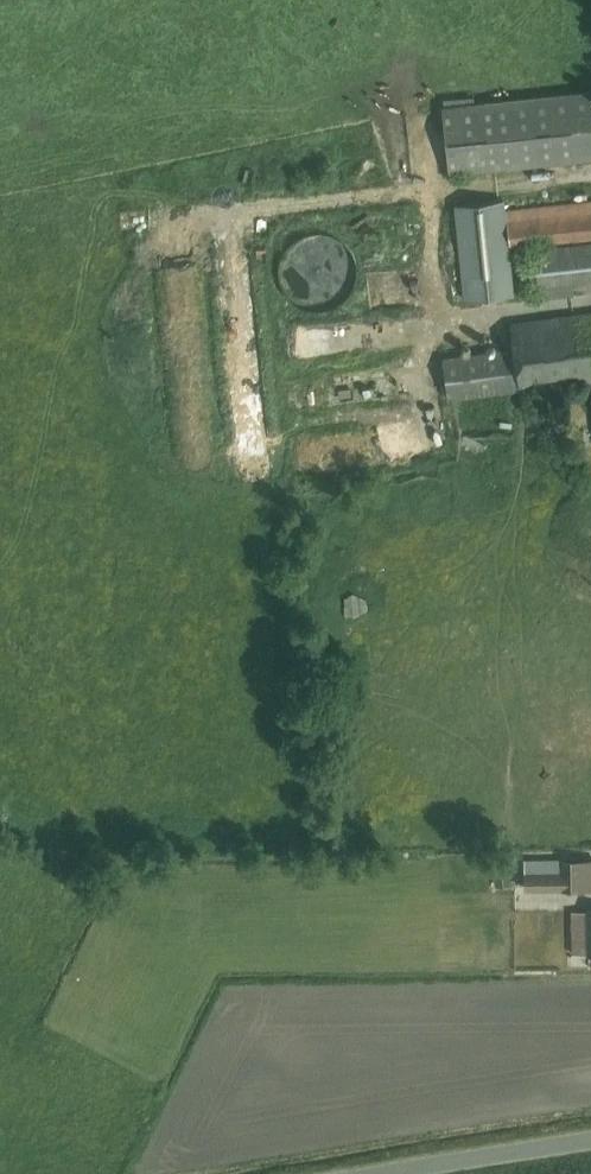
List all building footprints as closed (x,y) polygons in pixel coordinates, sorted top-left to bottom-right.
[(450,170),(590,156),(590,94),(444,108),(450,170)] [(539,246),(533,247),(538,284),(590,278),(590,200),(506,209),(504,200),(455,204),(465,300),(515,294),(510,246),(539,242),(539,246)] [(510,323),(514,348),(443,357),(448,397),(590,380),(590,313),(510,323)] [(524,872),(524,890),(582,889),(581,858),(560,859),(561,871),(524,872)] [(511,873),(494,874),(495,886),(511,885),(511,873)]
